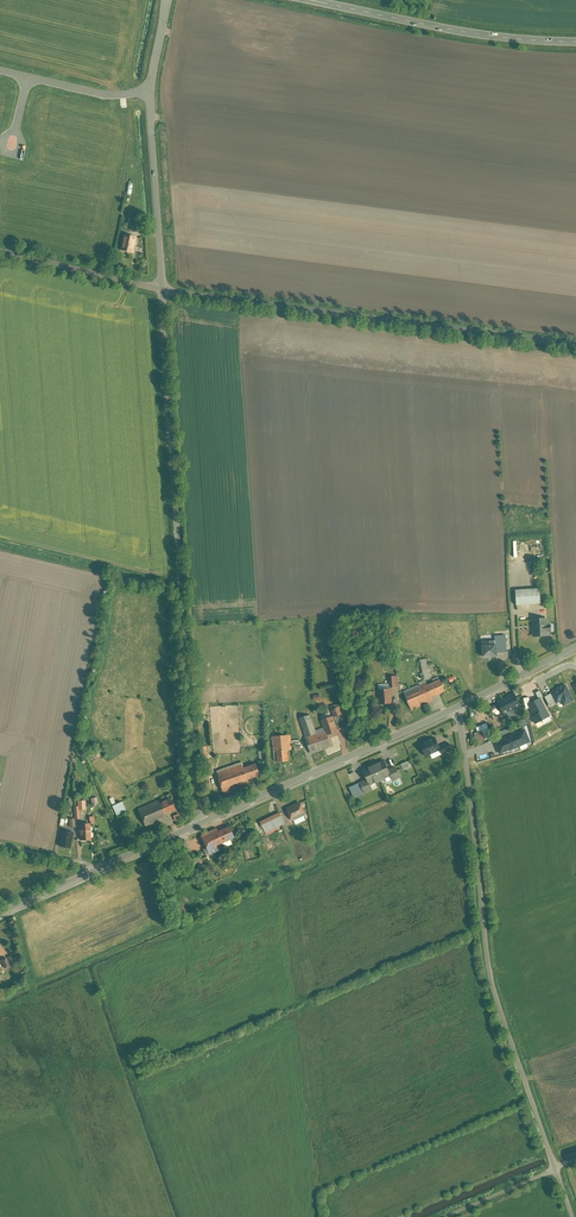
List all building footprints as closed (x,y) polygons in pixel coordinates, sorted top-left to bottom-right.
[(134,252),(137,237),(126,235),(124,251),(134,252)] [(542,589),(519,591),(520,606),(543,605),(542,589)] [(549,617),(532,619),(533,637),(550,635),(550,631),(554,631),(553,623),(550,623),(549,617)] [(496,642),(482,643),(483,656),(498,654),(497,652),(506,651),(505,635),(496,635),(496,642)] [(428,659),(417,662),(422,682),(433,679),(428,659)] [(398,675),(390,675),(390,687),(399,687),(398,675)] [(407,693),(414,710),(435,701),(434,698),(449,691),(444,680),(431,686),(429,683),(407,693)] [(567,704),(573,700),(565,686),(551,693),(556,702),(557,703),(564,699),(567,704)] [(396,704),(395,689),(382,690),(383,706),(396,704)] [(328,695),(330,706),(347,703),(345,692),(328,695)] [(556,702),(551,693),(545,697),(549,705),(556,702)] [(521,706),(514,694),(498,702),(504,714),(512,710),(520,706),(521,706)] [(536,723),(549,716),(540,699),(540,698),(539,699),(530,703),(528,704),(530,708),(534,716),(532,717),(536,723)] [(491,706),(493,711),(499,709),(497,703),(491,706)] [(335,716),(344,713),(341,706),(332,709),(335,716)] [(522,710),(520,706),(512,710),(514,715),(522,710)] [(308,739),(319,735),(312,715),(301,719),(308,739)] [(335,717),(325,721),(331,736),(341,732),(341,730),(336,718),(335,717)] [(344,717),(336,718),(341,730),(345,729),(344,717)] [(482,741),(498,735),(497,732),(491,734),(489,728),(479,732),(482,741)] [(510,750),(529,741),(525,730),(505,738),(505,739),(510,749),(510,750)] [(308,739),(314,754),(334,747),(328,732),(319,735),(308,739)] [(291,750),(290,736),(272,737),(273,752),(278,752),(279,763),(290,762),(289,751),(291,750)] [(438,737),(421,745),(427,757),(441,751),(443,755),(453,750),(449,743),(442,746),(438,737)] [(510,749),(505,739),(496,744),(500,753),(510,749)] [(409,760),(402,763),(404,769),(411,767),(409,760)] [(385,763),(374,768),(381,783),(394,777),(396,781),(404,777),(399,767),(396,768),(395,767),(388,770),(385,763)] [(245,765),(219,775),(226,794),(252,784),(251,781),(265,776),(261,764),(247,769),(245,765)] [(374,768),(373,766),(363,770),(367,780),(363,782),(368,793),(377,789),(375,785),(381,783),(374,768)] [(174,799),(164,803),(169,815),(179,810),(174,799)] [(162,800),(140,810),(148,827),(170,817),(169,815),(164,803),(162,800)] [(88,811),(87,801),(80,802),(80,807),(76,807),(77,821),(82,820),(81,812),(88,811)] [(121,802),(111,807),(116,817),(126,813),(121,802)] [(287,808),(293,820),(307,814),(301,802),(287,808)] [(268,833),(287,824),(282,814),(263,823),(268,833)] [(81,824),(81,840),(92,840),(92,824),(81,824)] [(217,828),(200,836),(207,851),(237,837),(231,826),(219,832),(217,828)] [(62,830),(59,847),(70,849),(74,832),(62,830)] [(8,957),(1,960),(5,968),(12,965),(8,957)]
